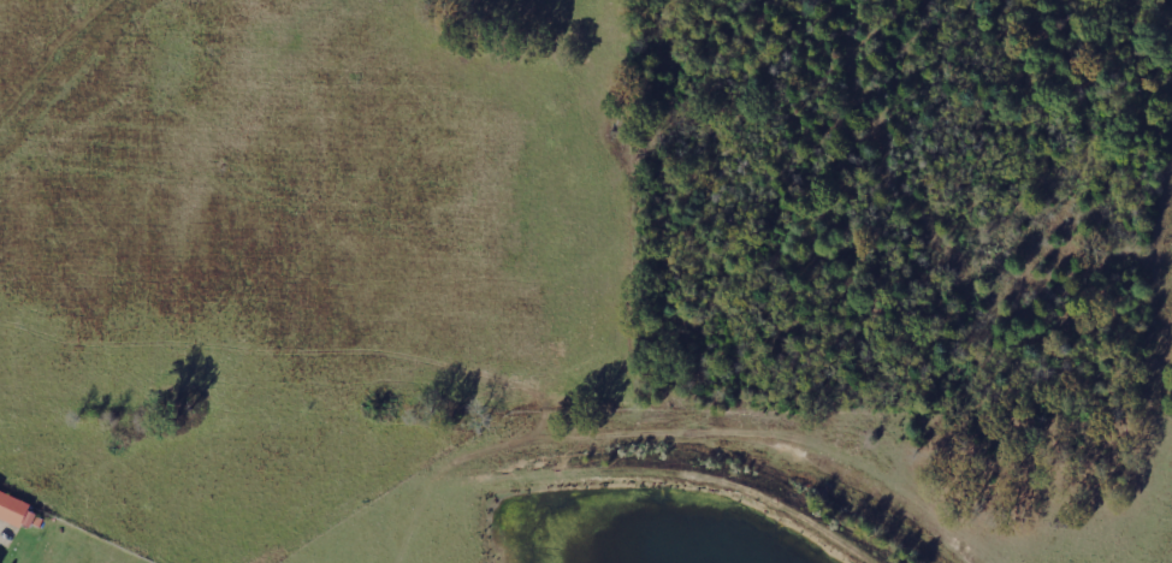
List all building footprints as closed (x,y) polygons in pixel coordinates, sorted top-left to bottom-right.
[(0,490),(0,518),(40,535),(47,519),(33,512),(36,506),(0,490)]
